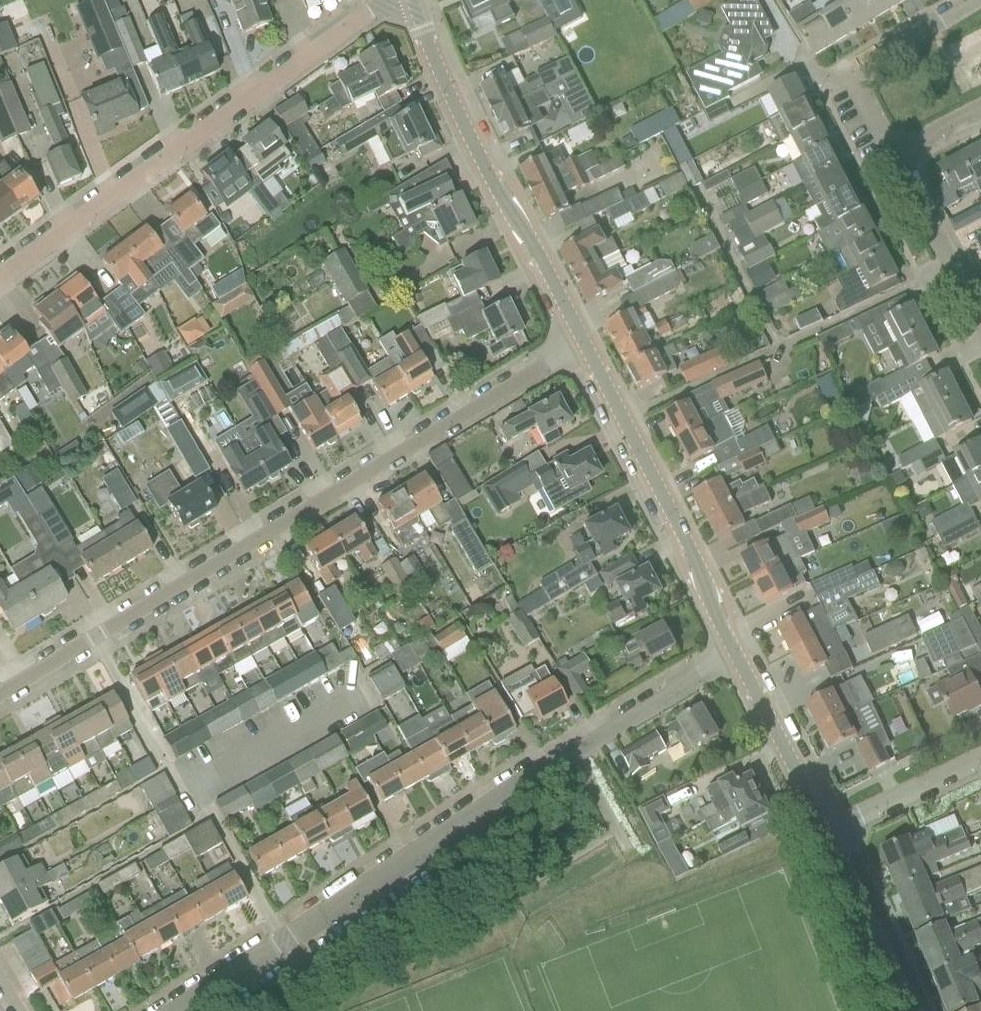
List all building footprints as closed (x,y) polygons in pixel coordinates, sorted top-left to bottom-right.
[(76,8),(88,36),(98,61),(123,51),(112,24),(108,15),(102,0),(96,0),(94,1),(76,8)] [(268,0),(229,0),(242,35),(270,24),(262,2),(268,0)] [(466,1),(462,3),(461,2),(460,3),(471,25),(472,24),(471,23),(490,15),(496,26),(495,27),(496,28),(515,19),(514,18),(508,6),(505,0),(466,0),(466,1)] [(548,21),(554,33),(581,19),(571,0),(538,0),(548,21)] [(703,114),(703,113),(724,103),(723,102),(729,99),(727,94),(759,78),(753,65),(763,60),(766,49),(758,32),(769,26),(757,2),(760,0),(738,0),(733,3),(720,9),(730,29),(723,32),(718,48),(722,56),(686,75),(692,87),(688,90),(700,114),(702,113),(703,114)] [(819,19),(834,45),(855,32),(836,0),(824,0),(823,0),(830,12),(819,19)] [(876,19),(865,0),(836,0),(855,32),(876,19)] [(897,6),(894,0),(865,0),(876,19),(897,6)] [(834,45),(812,7),(810,4),(788,17),(813,57),(834,45)] [(687,18),(680,5),(653,21),(660,35),(687,18)] [(131,70),(145,64),(122,9),(108,15),(112,24),(123,51),(131,70)] [(190,50),(177,56),(160,17),(145,24),(162,62),(162,63),(170,60),(182,88),(202,79),(190,50)] [(554,33),(548,21),(523,33),(531,49),(556,37),(554,33)] [(202,79),(217,73),(195,23),(180,29),(190,50),(202,79)] [(0,26),(0,57),(14,51),(3,25),(0,26)] [(389,48),(386,49),(385,46),(356,60),(360,67),(336,78),(338,83),(327,90),(332,98),(320,105),(321,106),(343,92),(395,67),(391,59),(393,58),(394,54),(392,50),(389,48)] [(498,80),(480,89),(493,115),(577,76),(568,58),(534,75),(536,78),(524,83),(513,88),(507,76),(498,80)] [(159,98),(182,88),(170,60),(162,63),(162,62),(147,69),(159,98)] [(8,83),(0,64),(0,101),(17,140),(30,135),(17,103),(8,83)] [(400,71),(398,73),(395,67),(343,92),(321,106),(327,116),(339,110),(340,111),(351,105),(351,106),(371,95),(375,102),(394,93),(405,88),(404,87),(407,86),(406,80),(404,76),(400,71)] [(83,97),(80,98),(89,119),(96,138),(113,131),(111,126),(137,115),(136,114),(147,109),(133,76),(119,82),(83,97)] [(577,76),(493,115),(506,141),(524,133),(531,129),(526,117),(538,111),(551,105),(549,103),(557,99),(572,128),(597,116),(578,76),(577,77),(577,76)] [(48,79),(30,87),(34,96),(31,97),(55,156),(45,160),(49,169),(56,188),(81,177),(73,159),(57,119),(63,116),(48,79)] [(781,116),(806,103),(795,80),(769,93),(781,116)] [(283,128),(308,113),(297,97),(273,112),(283,128)] [(17,140),(0,101),(0,147),(17,140)] [(708,124),(729,114),(724,103),(703,113),(703,114),(708,124)] [(780,145),(792,138),(818,125),(806,103),(781,116),(769,122),(780,145)] [(382,115),(349,134),(357,148),(365,144),(376,138),(388,164),(389,164),(415,151),(419,160),(423,158),(441,149),(433,133),(427,135),(416,112),(402,119),(396,107),(382,115)] [(306,116),(308,114),(308,113),(283,128),(303,160),(317,152),(302,127),(309,121),(306,116)] [(639,146),(679,125),(672,113),(633,134),(639,146)] [(267,126),(266,127),(264,125),(254,132),(256,134),(242,145),(245,148),(237,154),(256,180),(262,188),(282,173),(278,168),(291,158),(267,126)] [(803,160),(829,146),(818,125),(792,138),(803,160)] [(814,182),(840,168),(829,146),(803,160),(814,182)] [(960,153),(962,158),(975,184),(975,185),(980,195),(980,148),(975,151),(973,146),(960,153)] [(577,158),(565,164),(559,151),(520,170),(532,196),(583,171),(584,173),(599,166),(592,152),(578,159),(577,158)] [(312,173),(325,165),(317,152),(303,160),(312,173)] [(938,189),(934,192),(943,211),(948,208),(948,209),(959,203),(955,195),(975,185),(975,184),(962,158),(960,153),(948,159),(947,163),(948,165),(939,170),(947,184),(938,189)] [(262,188),(256,180),(237,154),(229,160),(226,157),(201,175),(226,209),(250,191),(270,218),(279,211),(272,202),(273,202),(262,188)] [(577,191),(625,168),(620,158),(600,168),(599,166),(584,173),(583,171),(532,196),(545,223),(569,211),(562,196),(576,189),(577,191)] [(690,191),(703,185),(692,163),(679,169),(682,175),(681,176),(688,190),(689,189),(690,191)] [(0,166),(0,188),(19,214),(37,200),(18,173),(12,177),(3,164),(0,166)] [(815,182),(804,187),(815,208),(825,203),(826,203),(851,190),(840,168),(815,182)] [(413,180),(365,208),(368,215),(387,207),(403,232),(423,221),(420,216),(454,200),(445,181),(438,184),(431,169),(430,170),(413,180)] [(737,194),(760,182),(754,170),(731,181),(730,182),(737,194)] [(730,182),(731,181),(727,173),(701,186),(705,195),(730,182)] [(665,201),(688,190),(681,176),(658,187),(665,201)] [(745,208),(768,196),(760,182),(737,194),(743,207),(744,206),(745,208)] [(19,214),(0,188),(0,227),(19,214)] [(618,190),(581,207),(587,221),(592,219),(606,212),(607,213),(637,198),(633,190),(621,196),(618,190)] [(637,198),(607,213),(612,224),(614,223),(631,215),(632,218),(650,208),(650,207),(660,203),(653,190),(637,198)] [(819,234),(862,211),(851,190),(826,203),(825,203),(815,208),(820,218),(813,222),(819,234)] [(282,215),(290,209),(281,196),(273,202),(272,202),(279,211),(282,215)] [(188,197),(166,214),(170,220),(178,230),(183,237),(193,229),(203,242),(220,229),(210,216),(205,220),(188,197)] [(461,206),(462,205),(459,198),(454,200),(420,216),(423,221),(403,232),(391,239),(399,253),(404,255),(412,250),(414,245),(412,241),(422,235),(439,250),(447,246),(445,241),(472,228),(471,226),(470,226),(461,206)] [(749,216),(728,227),(733,236),(749,228),(755,240),(763,236),(783,225),(772,204),(749,216)] [(749,216),(745,208),(744,206),(743,207),(718,220),(723,230),(728,227),(749,216)] [(980,221),(980,206),(949,222),(955,234),(978,222),(980,221)] [(831,257),(838,253),(874,234),(862,211),(819,234),(831,257)] [(125,245),(123,246),(150,281),(171,266),(188,289),(196,284),(195,283),(187,272),(188,272),(191,270),(191,269),(182,258),(174,246),(163,254),(157,246),(149,236),(145,230),(134,238),(133,237),(130,236),(124,241),(123,244),(125,245)] [(577,242),(560,251),(573,278),(613,257),(619,254),(611,240),(606,243),(600,230),(598,231),(582,240),(581,240),(577,242)] [(849,275),(885,256),(874,234),(838,253),(849,275)] [(177,244),(174,246),(182,258),(191,269),(191,270),(201,262),(203,261),(185,237),(184,238),(177,244)] [(713,238),(692,248),(699,261),(719,250),(713,238)] [(112,255),(101,263),(113,279),(120,288),(107,297),(127,331),(144,318),(137,309),(156,294),(158,293),(150,281),(123,246),(121,248),(120,246),(118,246),(111,250),(111,253),(112,255)] [(768,248),(743,260),(749,271),(758,266),(765,263),(773,258),(768,248)] [(331,275),(350,264),(343,252),(320,265),(329,281),(333,279),(331,275)] [(461,300),(497,283),(484,254),(459,266),(460,268),(448,273),(461,300)] [(613,257),(573,278),(588,305),(605,295),(622,286),(616,273),(626,268),(619,254),(613,257)] [(836,303),(836,304),(836,305),(836,306),(836,307),(837,308),(840,315),(879,297),(875,289),(897,278),(885,256),(849,275),(856,288),(842,295),(841,296),(840,296),(840,297),(839,297),(838,298),(838,299),(837,299),(837,300),(837,301),(836,302),(836,303)] [(675,273),(670,264),(659,263),(625,281),(632,296),(640,292),(639,292),(675,273)] [(345,306),(367,293),(350,264),(331,275),(333,279),(329,281),(345,306)] [(749,271),(745,273),(754,290),(767,283),(758,266),(749,271)] [(244,287),(241,272),(211,290),(218,302),(244,287)] [(647,307),(683,288),(675,273),(639,292),(640,292),(647,307)] [(66,282),(53,292),(73,320),(80,334),(83,332),(88,346),(112,328),(119,337),(127,331),(107,297),(98,305),(91,296),(79,279),(69,286),(66,282)] [(782,282),(756,296),(762,307),(788,293),(782,282)] [(222,318),(256,298),(249,287),(216,307),(222,318)] [(769,318),(804,299),(797,288),(788,293),(762,307),(769,318)] [(80,334),(73,320),(53,292),(56,296),(45,305),(42,300),(31,308),(42,322),(38,325),(57,352),(80,334)] [(282,294),(272,300),(278,309),(288,303),(282,294)] [(516,322),(521,319),(513,301),(507,303),(484,314),(480,304),(445,321),(452,336),(461,332),(465,342),(488,332),(494,345),(488,349),(493,359),(514,349),(510,339),(522,333),(516,322)] [(622,318),(604,327),(615,349),(645,333),(639,322),(649,318),(644,308),(643,307),(625,316),(622,318)] [(887,351),(924,331),(912,307),(890,318),(886,311),(857,326),(873,358),(887,351)] [(347,308),(334,315),(342,329),(355,322),(347,308)] [(422,332),(445,320),(439,309),(416,322),(419,327),(422,332)] [(818,312),(795,323),(800,333),(823,323),(818,312)] [(195,321),(179,331),(188,344),(203,334),(195,321)] [(667,325),(656,331),(660,338),(671,333),(667,325)] [(822,353),(851,339),(844,326),(816,340),(822,353)] [(396,341),(390,344),(404,366),(394,372),(407,395),(411,393),(414,396),(420,392),(420,388),(432,381),(421,363),(415,353),(429,344),(422,332),(419,327),(403,337),(396,341)] [(340,330),(324,340),(343,371),(344,371),(356,390),(369,382),(375,392),(385,409),(407,395),(394,372),(387,360),(366,373),(340,330)] [(915,366),(937,355),(924,331),(887,351),(899,373),(880,383),(879,381),(868,386),(866,391),(864,394),(864,399),(866,402),(868,403),(920,376),(915,366)] [(20,349),(8,333),(0,338),(0,374),(12,393),(24,384),(20,378),(34,368),(20,349)] [(626,370),(656,355),(645,333),(615,349),(626,370)] [(344,371),(343,371),(324,340),(313,346),(328,373),(316,380),(324,393),(313,400),(336,438),(360,424),(346,402),(343,397),(356,390),(344,371)] [(194,362),(212,353),(205,341),(188,351),(194,362)] [(671,360),(687,352),(682,341),(670,347),(656,355),(626,370),(638,391),(676,371),(671,360)] [(159,351),(143,360),(149,369),(152,375),(156,381),(171,373),(159,351)] [(686,386),(727,368),(719,351),(679,369),(686,386)] [(141,379),(148,370),(143,359),(139,363),(137,361),(129,370),(141,379)] [(70,407),(86,398),(65,361),(48,370),(59,389),(60,389),(70,407)] [(194,362),(157,383),(171,407),(208,386),(194,362)] [(262,363),(248,371),(255,382),(275,416),(288,408),(262,363)] [(760,365),(712,385),(720,402),(722,401),(767,382),(760,365)] [(59,389),(48,370),(46,367),(35,374),(48,396),(59,389)] [(12,393),(0,374),(0,402),(12,393)] [(920,376),(868,403),(875,400),(884,395),(890,406),(899,401),(911,424),(911,423),(922,418),(959,399),(947,375),(935,381),(925,386),(920,376)] [(255,382),(242,390),(250,403),(262,424),(275,416),(255,382)] [(121,431),(166,400),(155,383),(109,415),(121,431)] [(687,405),(665,416),(672,429),(669,431),(673,439),(676,438),(677,440),(702,427),(702,428),(722,417),(722,416),(715,420),(707,404),(714,400),(708,388),(684,399),(687,405)] [(194,412),(204,406),(197,394),(187,400),(194,412)] [(499,431),(507,445),(533,431),(538,441),(541,440),(544,447),(559,439),(555,432),(570,423),(568,420),(570,417),(567,412),(564,413),(556,399),(528,414),(527,414),(528,416),(499,431)] [(934,442),(971,423),(959,399),(922,418),(933,441),(934,442)] [(290,414),(303,435),(313,452),(325,445),(329,447),(335,443),(334,439),(336,438),(313,400),(290,414)] [(767,428),(737,444),(723,417),(722,417),(702,428),(702,427),(677,440),(690,464),(713,452),(720,466),(718,467),(718,468),(738,459),(758,450),(775,443),(767,428)] [(208,471),(200,458),(193,445),(180,423),(165,431),(193,480),(208,472),(207,471),(208,471)] [(15,451),(0,426),(0,459),(0,460),(15,451)] [(242,444),(264,482),(268,479),(271,482),(278,478),(277,474),(289,467),(267,429),(242,444)] [(223,445),(216,432),(193,445),(200,458),(223,445)] [(939,452),(934,442),(933,441),(897,459),(903,471),(939,452)] [(775,443),(758,450),(763,460),(779,453),(775,443)] [(980,473),(980,443),(953,457),(965,481),(952,488),(980,473)] [(264,482),(242,444),(220,457),(243,495),(255,487),(258,489),(265,486),(264,482)] [(745,474),(765,465),(763,460),(758,450),(738,459),(745,474)] [(939,452),(920,462),(925,474),(941,466),(945,464),(944,462),(939,452)] [(552,463),(533,474),(542,490),(554,511),(562,506),(562,507),(589,492),(584,484),(599,477),(586,454),(569,463),(565,456),(552,463)] [(454,504),(471,494),(451,460),(434,470),(453,500),(452,501),(454,504)] [(530,482),(519,464),(480,488),(497,515),(515,504),(509,495),(530,482)] [(117,471),(102,480),(120,511),(135,502),(117,471)] [(169,473),(145,487),(159,511),(167,506),(172,514),(182,531),(187,528),(189,531),(199,524),(198,522),(215,511),(204,494),(199,485),(182,495),(169,473)] [(899,473),(889,478),(895,488),(905,483),(899,473)] [(980,503),(980,473),(952,488),(962,508),(930,524),(937,538),(974,519),(970,510),(978,506),(978,505),(980,503)] [(451,523),(433,494),(423,477),(399,492),(416,521),(427,514),(437,531),(451,523)] [(0,486),(0,509),(22,496),(12,479),(0,486)] [(740,483),(725,490),(720,480),(693,494),(705,518),(742,498),(758,491),(754,481),(742,487),(740,483)] [(740,519),(771,504),(764,488),(759,491),(758,491),(742,498),(705,518),(717,541),(744,527),(740,519)] [(399,492),(375,506),(385,523),(401,549),(425,535),(423,533),(416,521),(399,492)] [(97,529),(115,517),(106,503),(88,514),(97,529)] [(29,507),(16,515),(23,527),(35,548),(42,560),(56,552),(37,519),(29,507)] [(790,508),(755,524),(761,537),(781,527),(794,521),(796,520),(791,509),(790,508)] [(801,537),(830,524),(823,509),(794,522),(801,537)] [(56,552),(72,543),(52,510),(37,519),(56,552)] [(119,524),(101,534),(122,568),(151,550),(128,511),(116,518),(119,524)] [(612,544),(629,535),(617,512),(586,528),(594,543),(575,552),(583,567),(575,572),(572,565),(539,583),(550,603),(598,577),(592,564),(616,552),(612,544)] [(377,558),(364,536),(353,519),(327,535),(344,561),(357,554),(364,566),(377,558)] [(980,529),(974,519),(937,538),(943,550),(979,532),(980,537),(980,528),(980,529)] [(464,523),(465,522),(464,521),(448,531),(475,577),(491,568),(486,560),(487,559),(473,536),(472,536),(464,523)] [(94,584),(122,568),(101,534),(74,550),(94,584)] [(331,569),(344,561),(327,535),(303,549),(326,587),(337,580),(331,569)] [(753,583),(780,569),(799,558),(787,535),(741,559),(753,583)] [(606,591),(640,572),(632,557),(598,576),(606,591)] [(412,559),(398,567),(406,580),(413,593),(417,599),(431,591),(412,559)] [(780,569),(753,583),(765,606),(793,592),(805,585),(800,576),(806,573),(798,559),(780,569)] [(394,560),(380,569),(392,589),(399,601),(413,593),(406,580),(398,567),(394,560)] [(47,572),(44,573),(38,561),(28,567),(35,580),(20,588),(38,618),(40,617),(44,619),(51,614),(51,610),(65,602),(47,572)] [(851,568),(809,586),(816,599),(856,581),(852,571),(851,568)] [(642,602),(660,593),(648,570),(615,588),(622,601),(603,611),(613,629),(627,621),(623,614),(629,611),(633,617),(646,610),(642,602)] [(880,587),(879,587),(873,573),(856,581),(816,599),(820,607),(778,629),(791,654),(814,641),(834,633),(833,631),(845,628),(836,613),(835,613),(834,612),(880,587)] [(956,584),(957,583),(953,575),(942,581),(957,611),(967,607),(956,584)] [(19,589),(12,577),(0,584),(0,615),(12,634),(38,618),(20,588),(19,589)] [(317,620),(306,601),(297,583),(278,594),(293,620),(299,631),(317,620)] [(980,601),(980,586),(970,592),(976,604),(980,601)] [(337,633),(354,623),(332,589),(316,599),(337,633)] [(299,631),(293,620),(278,594),(262,603),(277,629),(282,640),(299,631)] [(282,640),(277,629),(262,603),(245,613),(260,639),(266,649),(282,640)] [(415,623),(427,616),(421,606),(409,612),(415,623)] [(980,633),(980,632),(969,608),(959,613),(972,638),(980,633)] [(266,649),(260,639),(245,613),(229,622),(249,659),(266,649)] [(976,647),(972,638),(959,613),(958,614),(961,621),(927,637),(921,639),(934,666),(944,661),(948,669),(977,656),(974,648),(976,647)] [(908,618),(863,639),(872,658),(917,637),(908,618)] [(232,668),(249,659),(229,622),(212,631),(232,668)] [(456,625),(433,640),(441,653),(464,638),(456,625)] [(650,661),(675,647),(664,625),(621,648),(627,659),(623,661),(630,672),(643,665),(638,656),(645,652),(650,661)] [(216,678),(232,668),(212,631),(195,641),(216,678)] [(803,677),(845,655),(834,633),(814,641),(791,654),(803,677)] [(415,661),(437,648),(429,634),(407,647),(415,661)] [(200,687),(216,678),(195,641),(178,650),(198,685),(199,685),(200,687)] [(330,646),(313,656),(325,676),(343,666),(355,659),(356,659),(350,649),(337,657),(330,646)] [(418,666),(415,661),(407,647),(388,658),(399,677),(418,666)] [(182,694),(198,685),(178,650),(164,658),(161,653),(159,654),(177,685),(182,694)] [(182,694),(177,685),(159,654),(143,663),(146,668),(145,669),(166,706),(183,696),(182,694)] [(313,656),(297,665),(308,686),(325,676),(313,656)] [(578,677),(590,670),(581,656),(555,671),(574,701),(587,693),(578,677)] [(980,656),(978,657),(977,656),(948,669),(948,670),(946,671),(950,680),(936,687),(953,719),(967,712),(968,713),(980,707),(980,696),(972,679),(980,675),(980,658),(980,656)] [(922,661),(913,665),(919,676),(916,678),(918,682),(930,677),(922,661)] [(297,665),(280,674),(291,695),(308,686),(297,665)] [(389,666),(367,679),(381,703),(403,690),(389,666)] [(150,715),(166,706),(145,669),(129,678),(150,715)] [(508,697),(503,689),(502,689),(520,719),(521,718),(520,717),(532,711),(538,722),(565,707),(551,683),(543,669),(533,674),(538,683),(535,685),(533,682),(532,683),(508,697)] [(280,674),(263,683),(275,704),(291,695),(280,674)] [(263,683),(246,693),(258,714),(275,704),(263,683)] [(835,691),(805,706),(817,730),(853,711),(857,709),(846,687),(845,686),(835,691)] [(246,693),(230,702),(242,723),(258,714),(246,693)] [(506,738),(515,733),(493,693),(470,706),(478,719),(477,720),(490,744),(491,743),(492,746),(495,747),(505,742),(506,738)] [(114,740),(131,731),(112,695),(94,705),(109,731),(114,740)] [(230,702),(213,711),(224,733),(242,723),(230,702)] [(114,740),(109,731),(94,705),(78,714),(99,753),(116,744),(114,740)] [(478,719),(470,706),(470,705),(448,718),(456,732),(455,732),(468,756),(490,744),(477,720),(478,719)] [(393,707),(387,710),(391,716),(397,713),(393,707)] [(711,722),(709,722),(700,708),(669,727),(687,755),(692,752),(693,753),(718,736),(718,735),(718,734),(719,733),(720,732),(720,731),(720,729),(720,728),(720,727),(719,726),(718,724),(717,724),(716,723),(715,722),(714,722),(713,722),(711,722)] [(853,711),(817,730),(830,753),(854,740),(857,746),(856,747),(870,773),(889,763),(883,751),(876,736),(872,738),(857,709),(853,711)] [(213,711),(196,721),(208,742),(224,733),(213,711)] [(99,753),(78,714),(60,724),(83,764),(88,772),(104,763),(99,753)] [(377,714),(362,722),(371,737),(386,729),(377,714)] [(45,733),(44,733),(59,760),(67,773),(83,764),(60,724),(61,724),(58,718),(42,728),(45,733)] [(455,732),(456,732),(448,718),(426,730),(434,744),(433,745),(449,773),(450,773),(448,768),(468,756),(455,732)] [(196,721),(179,730),(191,752),(208,742),(196,721)] [(362,722),(340,734),(352,755),(374,742),(371,737),(362,722)] [(179,730),(163,739),(175,761),(191,752),(179,730)] [(433,745),(434,744),(426,730),(404,743),(412,757),(411,758),(425,781),(427,783),(430,784),(439,779),(440,776),(444,773),(445,776),(449,773),(433,745)] [(67,773),(59,760),(44,733),(28,742),(43,769),(50,782),(67,773)] [(646,764),(666,752),(656,735),(621,755),(634,777),(649,769),(646,764)] [(335,737),(306,753),(319,774),(346,758),(335,737)] [(50,782),(43,769),(28,742),(11,751),(26,778),(33,792),(50,782)] [(411,758),(412,757),(404,743),(411,756),(402,762),(396,751),(384,758),(390,770),(389,770),(403,794),(425,781),(411,758)] [(26,778),(11,751),(0,758),(0,771),(17,801),(33,792),(26,778)] [(306,753),(285,765),(297,787),(303,797),(315,791),(308,780),(319,774),(306,753)] [(381,754),(353,770),(364,790),(370,786),(381,806),(403,794),(389,770),(390,770),(384,758),(381,754)] [(147,760),(127,771),(134,785),(155,774),(147,760)] [(285,765),(263,778),(276,800),(297,787),(285,765)] [(17,801),(0,771),(0,809),(0,810),(17,801)] [(121,793),(134,786),(126,771),(114,779),(121,793)] [(154,814),(177,802),(162,775),(139,788),(151,810),(152,810),(154,814)] [(755,778),(753,779),(751,776),(736,784),(733,778),(719,785),(719,786),(706,792),(713,806),(699,813),(705,824),(761,796),(758,788),(759,787),(760,784),(758,780),(755,778)] [(263,778),(241,790),(250,807),(254,812),(276,800),(263,778)] [(104,802),(121,793),(114,779),(112,779),(114,782),(98,791),(104,802)] [(371,824),(376,821),(354,782),(342,789),(348,798),(336,804),(337,805),(336,806),(352,833),(352,832),(355,833),(364,828),(366,824),(370,822),(371,824)] [(241,790),(214,805),(223,822),(250,807),(241,790)] [(88,811),(104,802),(98,791),(82,800),(88,811)] [(766,802),(765,802),(761,796),(705,824),(711,835),(737,822),(741,830),(771,815),(769,812),(771,811),(772,807),(770,803),(766,802)] [(663,797),(638,810),(651,835),(657,847),(671,840),(665,827),(660,817),(670,812),(663,797)] [(72,820),(88,811),(82,800),(65,809),(72,820)] [(168,839),(191,827),(177,802),(154,814),(156,818),(168,839)] [(343,837),(352,833),(336,806),(337,805),(336,804),(314,816),(315,817),(314,818),(328,841),(329,843),(333,845),(342,840),(343,837)] [(309,808),(287,820),(288,821),(292,829),(293,829),(292,830),(306,853),(328,841),(314,818),(315,817),(314,816),(314,817),(309,808)] [(55,829),(72,820),(65,809),(49,819),(55,829)] [(38,839),(55,829),(49,819),(32,828),(38,839)] [(209,822),(182,837),(195,860),(221,845),(209,822)] [(21,848),(38,839),(32,828),(16,837),(21,848)] [(283,866),(305,854),(292,829),(270,841),(283,866)] [(889,872),(966,840),(961,829),(930,842),(926,833),(910,840),(910,839),(880,851),(889,872)] [(725,857),(751,845),(745,834),(719,846),(725,857)] [(15,838),(14,836),(0,844),(0,849),(4,857),(21,848),(16,837),(15,838)] [(188,850),(183,839),(182,837),(159,850),(167,863),(188,850)] [(970,851),(969,847),(966,840),(889,872),(896,891),(938,874),(934,866),(970,851)] [(261,878),(283,866),(270,841),(247,854),(261,878)] [(149,873),(167,863),(159,850),(158,851),(159,853),(143,863),(149,873)] [(28,873),(21,859),(0,870),(0,900),(44,875),(40,867),(28,873)] [(223,913),(246,900),(227,865),(204,878),(211,889),(210,889),(223,913)] [(121,885),(138,875),(133,866),(115,875),(121,885)] [(980,880),(980,867),(932,887),(929,879),(938,875),(938,874),(896,891),(905,912),(980,880)] [(60,879),(55,870),(44,875),(0,900),(0,906),(10,924),(46,905),(38,890),(60,879)] [(103,896),(121,885),(115,875),(97,886),(103,896)] [(210,889),(211,889),(204,878),(191,885),(197,895),(189,900),(189,901),(188,901),(201,925),(223,913),(210,889)] [(980,893),(980,880),(905,912),(913,932),(943,920),(939,910),(980,893)] [(189,901),(189,900),(184,891),(161,904),(167,913),(166,914),(179,938),(201,925),(188,901),(189,901)] [(77,912),(94,903),(88,893),(72,903),(77,912)] [(62,921),(77,912),(72,903),(57,912),(62,921)] [(166,914),(167,913),(161,904),(139,916),(145,926),(143,926),(157,950),(179,938),(166,914)] [(145,926),(139,916),(137,913),(114,925),(122,938),(121,939),(122,942),(124,941),(135,962),(136,962),(157,950),(143,926),(145,926)] [(980,932),(980,920),(949,933),(945,924),(915,936),(924,956),(980,932)] [(121,939),(122,938),(114,925),(114,926),(116,931),(96,942),(102,953),(101,954),(115,978),(138,965),(136,962),(135,962),(124,941),(122,942),(121,939)] [(38,942),(32,932),(31,931),(11,943),(17,954),(38,942)] [(980,944),(980,932),(924,956),(932,976),(976,958),(972,948),(980,944)] [(23,965),(44,953),(38,942),(17,954),(23,965)] [(101,954),(102,953),(96,942),(74,955),(80,965),(79,966),(93,991),(115,978),(101,954)] [(30,976),(50,964),(44,953),(23,965),(30,976)] [(79,966),(80,965),(74,955),(72,955),(73,956),(52,968),(50,964),(30,976),(40,993),(49,988),(59,1007),(70,1001),(71,1003),(93,991),(79,966)] [(976,958),(932,976),(940,996),(980,979),(980,956),(976,958)] [(940,996),(946,1010),(961,1010),(979,1004),(975,995),(980,993),(980,979),(940,996)]
